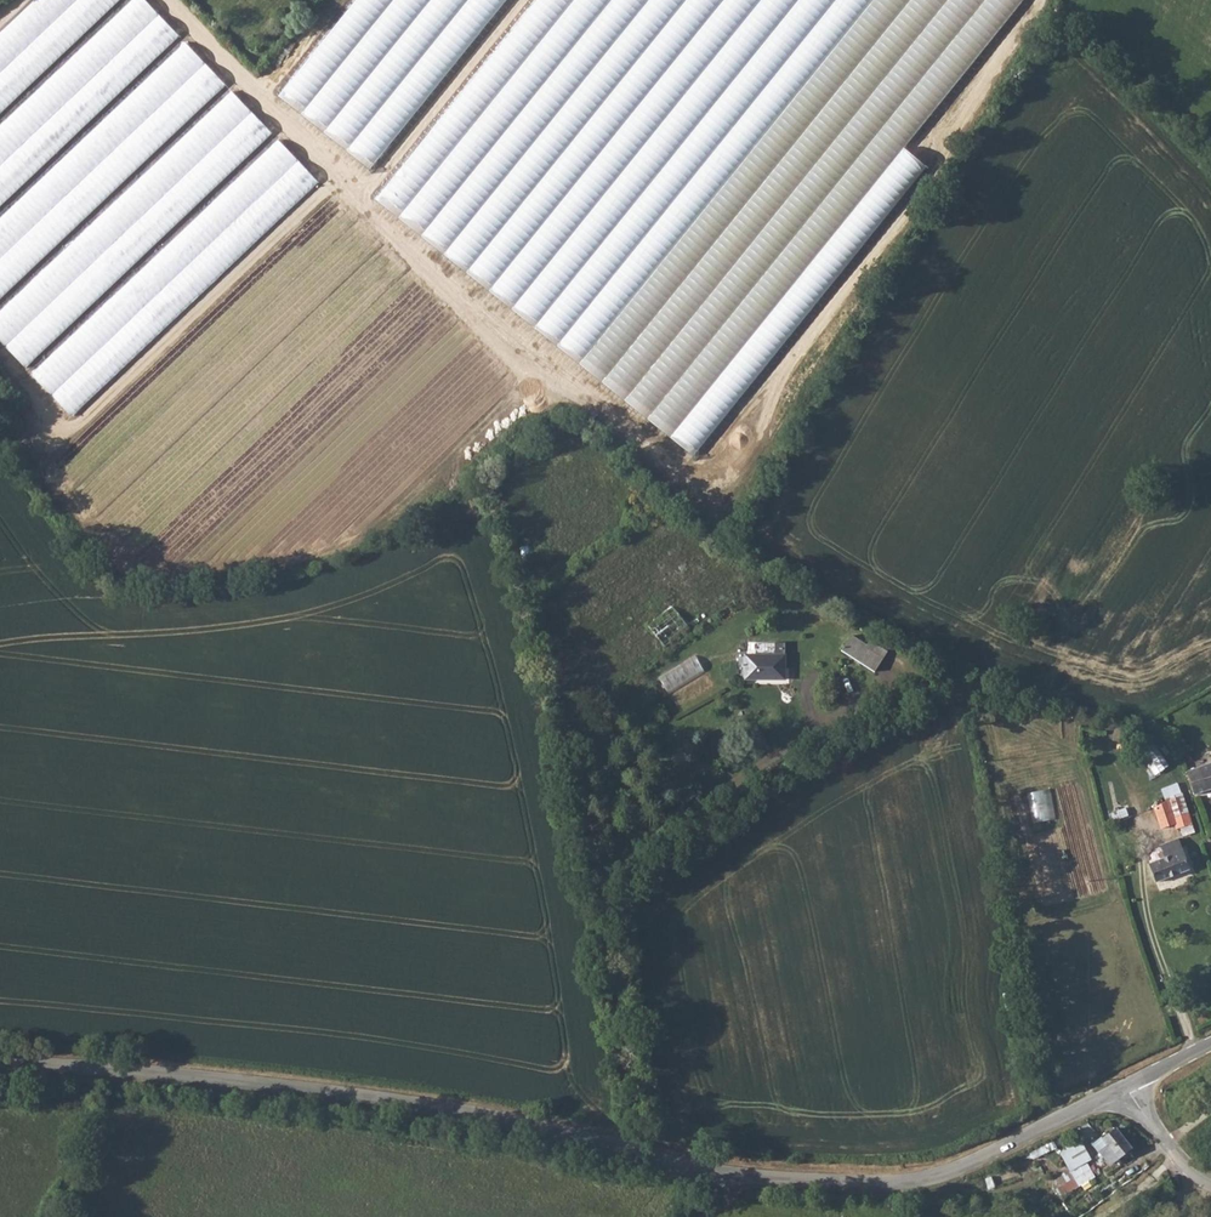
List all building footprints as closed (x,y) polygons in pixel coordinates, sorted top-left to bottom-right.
[(118,0),(34,0),(0,33),(0,115),(118,0)] [(273,132),(233,90),(0,313),(0,338),(28,367),(273,132)] [(34,374),(74,416),(279,218),(260,198),(300,160),(279,138),(34,374)] [(674,606),(651,626),(668,646),(691,626),(674,606)] [(853,637),(840,653),(872,676),(885,659),(853,637)] [(786,655),(743,654),(743,680),(782,680),(782,671),(786,671),(786,655)] [(670,693),(707,671),(697,655),(661,677),(670,693)] [(1189,773),(1196,795),(1210,790),(1210,765),(1189,773)] [(1052,787),(1029,792),(1035,822),(1058,818),(1052,787)] [(1182,793),(1166,799),(1167,803),(1154,807),(1162,828),(1175,824),(1177,828),(1181,827),(1184,836),(1196,832),(1190,817),(1199,814),(1197,806),(1195,805),(1188,807),(1182,793)] [(1167,856),(1150,862),(1157,882),(1191,869),(1178,838),(1162,844),(1167,856)] [(1100,1150),(1113,1165),(1132,1149),(1115,1127),(1103,1136),(1109,1143),(1100,1150)] [(1089,1160),(1093,1158),(1083,1139),(1061,1151),(1072,1171),(1054,1180),(1063,1195),(1098,1176),(1089,1160)]
